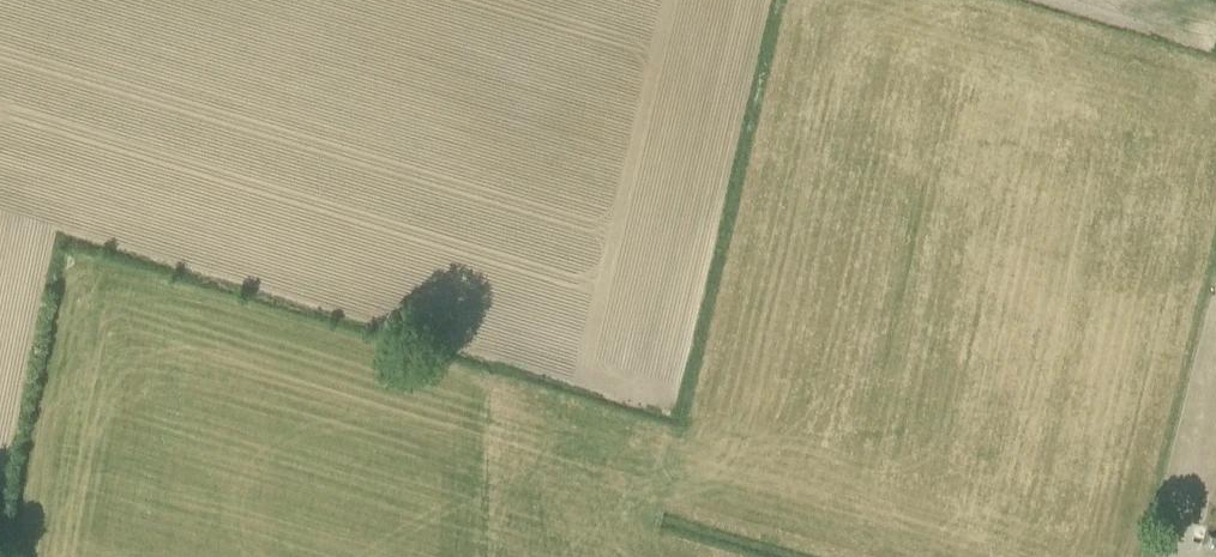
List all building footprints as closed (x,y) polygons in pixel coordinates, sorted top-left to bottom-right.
[(1209,535),(1207,545),(1215,547),(1215,536),(1209,535)]
